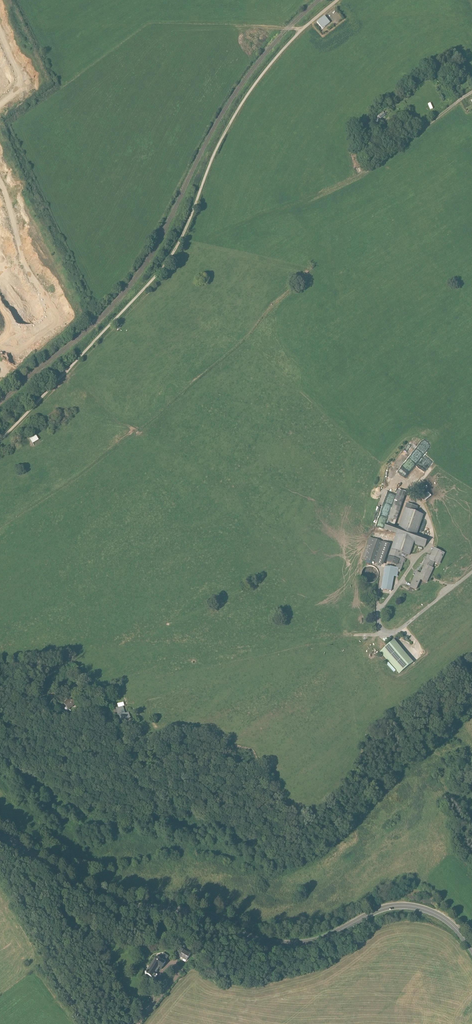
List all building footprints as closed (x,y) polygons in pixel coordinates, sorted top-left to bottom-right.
[(325,17),(317,23),(322,30),(330,23),(325,17)] [(31,443),(38,440),(34,433),(28,437),(31,443)] [(398,471),(407,478),(432,445),(424,439),(398,471)] [(418,533),(423,516),(415,513),(416,508),(407,505),(399,529),(394,528),(406,493),(399,491),(385,531),(398,535),(392,550),(407,555),(410,556),(414,544),(425,548),(429,537),(418,533)] [(428,492),(421,497),(424,501),(431,496),(428,492)] [(363,560),(383,566),(390,546),(370,539),(363,560)] [(407,555),(392,550),(389,557),(400,560),(398,566),(397,569),(398,569),(401,570),(405,559),(403,558),(404,557),(406,558),(407,555)] [(430,558),(428,561),(434,564),(439,566),(444,556),(434,551),(430,558)] [(430,558),(428,556),(424,565),(425,566),(421,575),(416,573),(409,587),(416,591),(420,581),(427,584),(433,570),(432,569),(434,564),(428,561),(430,558)] [(400,560),(389,557),(387,562),(398,566),(400,560)] [(374,582),(378,577),(378,570),(372,566),(366,567),(361,572),(362,579),(367,583),(374,582)] [(382,589),(391,590),(394,577),(397,577),(398,569),(397,569),(386,567),(382,589)] [(413,664),(394,642),(381,652),(400,675),(413,664)] [(74,701),(66,707),(70,711),(78,705),(74,701)] [(124,710),(118,712),(122,726),(132,723),(130,717),(126,718),(124,710)] [(190,954),(183,950),(179,956),(186,960),(190,954)] [(159,954),(157,957),(165,962),(168,956),(163,953),(161,955),(159,954)] [(157,957),(156,957),(146,973),(155,979),(165,962),(157,957)]
